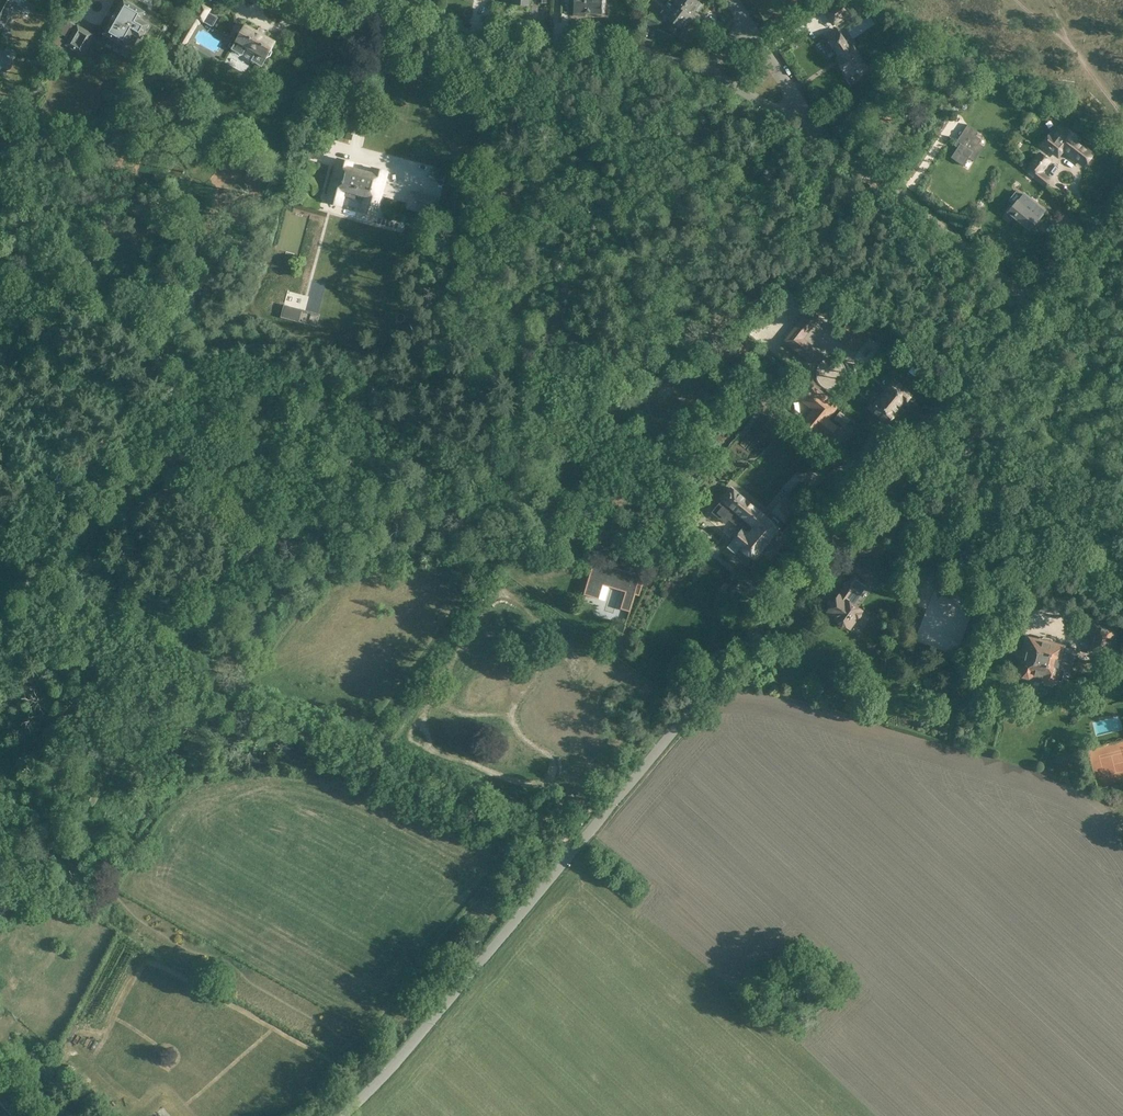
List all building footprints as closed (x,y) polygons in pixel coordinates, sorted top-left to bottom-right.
[(2,29),(15,4),(9,0),(0,0),(0,28),(2,29)] [(18,6),(31,13),(34,6),(24,0),(21,0),(18,6)] [(111,21),(112,21),(104,34),(125,46),(126,45),(132,48),(138,37),(141,38),(149,24),(141,20),(145,12),(124,0),(117,12),(116,12),(115,15),(113,19),(113,18),(111,21)] [(574,15),(585,15),(585,13),(601,14),(602,3),(604,3),(605,1),(605,0),(575,0),(574,15)] [(675,4),(691,16),(696,10),(697,12),(703,5),(696,0),(673,0),(672,2),(675,4)] [(844,0),(826,12),(828,16),(833,23),(845,16),(842,11),(848,6),(844,0)] [(675,4),(669,13),(671,14),(667,19),(670,21),(666,27),(674,34),(679,27),(683,31),(693,17),(691,16),(675,4)] [(202,5),(191,23),(196,26),(200,20),(212,27),(218,18),(208,12),(210,10),(202,5)] [(662,15),(650,11),(646,23),(658,27),(662,15)] [(241,54),(246,47),(247,50),(252,53),(256,52),(266,58),(267,58),(270,57),(272,52),(271,50),(276,42),(245,24),(231,48),(241,54)] [(66,45),(83,55),(95,35),(78,25),(66,45)] [(825,37),(830,44),(832,43),(840,55),(836,58),(844,71),(843,71),(847,78),(856,72),(857,74),(867,67),(853,46),(850,48),(837,29),(825,37)] [(184,35),(181,42),(186,45),(190,38),(184,35)] [(6,68),(12,59),(0,52),(0,65),(6,68)] [(951,157),(963,165),(968,157),(974,161),(984,146),(978,143),(981,139),(975,135),(978,131),(967,124),(963,131),(962,131),(961,131),(960,131),(960,132),(959,132),(959,133),(959,134),(959,135),(960,136),(963,138),(951,157)] [(1047,142),(1044,145),(1058,156),(1063,149),(1084,165),(1092,154),(1077,142),(1078,140),(1075,138),(1076,136),(1066,129),(1065,130),(1059,126),(1051,136),(1049,137),(1046,140),(1047,142)] [(1044,184),(1049,179),(1040,172),(1049,161),(1040,154),(1027,170),(1044,184)] [(375,214),(387,172),(373,168),(371,175),(365,173),(365,171),(357,169),(357,171),(350,169),(352,163),(338,159),(327,201),(341,205),(345,190),(366,195),(362,210),(375,214)] [(432,214),(436,199),(412,192),(408,207),(432,214)] [(1023,193),(1007,212),(1029,230),(1039,217),(1040,217),(1045,211),(1023,193)] [(298,322),(302,309),(284,304),(281,317),(298,322)] [(801,335),(811,323),(813,325),(818,318),(809,311),(795,329),(801,335)] [(867,338),(848,323),(838,335),(845,340),(844,341),(850,346),(851,345),(857,350),(867,338)] [(801,335),(795,329),(786,341),(797,349),(802,343),(801,335)] [(822,355),(816,350),(814,353),(802,343),(797,349),(815,364),(822,355)] [(912,394),(894,380),(870,409),(889,423),(896,414),(894,413),(903,402),(905,403),(912,394)] [(817,430),(836,406),(806,381),(797,391),(816,408),(806,421),(817,430)] [(849,419),(840,411),(834,417),(844,425),(849,419)] [(750,555),(754,558),(792,514),(779,504),(768,518),(731,487),(721,499),(724,501),(723,502),(721,501),(712,512),(725,523),(729,518),(742,529),(732,540),(744,550),(744,551),(748,555),(750,555)] [(595,561),(585,595),(600,599),(605,585),(607,586),(623,591),(627,592),(622,609),(631,612),(637,594),(641,596),(644,585),(640,584),(642,576),(595,561)] [(947,571),(917,564),(914,574),(944,582),(947,571)] [(827,612),(837,620),(836,621),(844,627),(846,625),(850,628),(857,619),(858,619),(859,618),(860,618),(861,617),(861,616),(862,615),(862,614),(861,613),(861,612),(862,611),(853,605),(867,585),(867,586),(873,577),(855,565),(850,573),(853,576),(838,596),(836,596),(834,599),(835,601),(827,612)] [(1115,629),(1097,624),(1090,651),(1108,655),(1115,629)] [(1024,660),(1021,672),(1024,676),(1029,677),(1032,675),(1033,674),(1034,674),(1036,676),(1041,677),(1044,676),(1046,677),(1045,678),(1046,681),(1052,683),(1056,681),(1059,668),(1071,671),(1074,658),(1062,655),(1064,646),(1052,643),(1053,642),(1051,639),(1045,638),(1042,639),(1041,641),(1030,638),(1027,651),(1024,653),(1023,657),(1024,660)]
